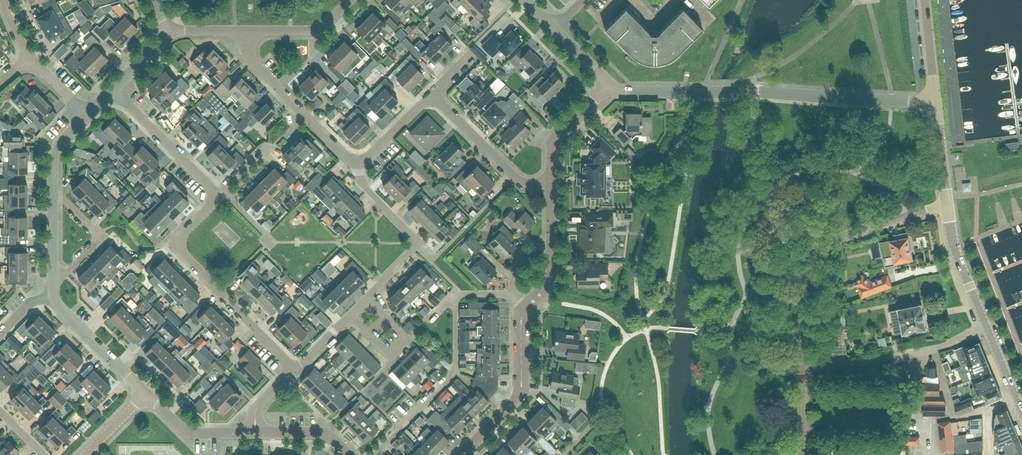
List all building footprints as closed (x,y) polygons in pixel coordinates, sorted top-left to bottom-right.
[(123,5),(122,0),(119,0),(109,3),(111,9),(123,5)] [(399,0),(385,0),(384,1),(392,9),(388,13),(397,22),(404,14),(404,13),(408,9),(399,0)] [(422,0),(399,0),(408,9),(412,4),(415,7),(422,0)] [(445,0),(444,0),(436,8),(435,7),(431,10),(437,17),(449,5),(445,1),(445,0)] [(444,0),(434,0),(431,3),(435,7),(436,8),(444,0)] [(476,0),(453,0),(450,3),(456,9),(461,4),(467,10),(476,0)] [(467,10),(474,17),(469,22),(475,28),(472,30),(477,35),(488,24),(484,19),(485,18),(481,14),(490,5),(486,0),(476,0),(467,10)] [(42,27),(42,28),(57,20),(54,14),(60,11),(55,2),(42,7),(46,13),(36,18),(37,19),(35,20),(40,29),(42,27)] [(126,6),(122,9),(121,8),(115,14),(121,19),(116,24),(129,37),(137,28),(128,20),(134,14),(126,6)] [(616,41),(630,55),(631,56),(632,57),(634,58),(636,59),(638,61),(640,62),(642,62),(646,63),(649,64),(651,64),(653,64),(655,64),(659,64),(661,63),(663,63),(666,62),(668,61),(669,60),(671,59),(673,57),(675,56),(676,55),(690,41),(702,29),(682,9),(659,31),(657,31),(649,31),(647,31),(624,8),(604,29),(616,41)] [(431,42),(444,54),(452,46),(443,37),(446,34),(437,25),(442,21),(440,19),(437,17),(431,10),(426,15),(435,24),(429,30),(436,37),(431,42)] [(372,13),(364,21),(376,33),(382,39),(382,38),(387,33),(389,35),(398,26),(389,17),(384,21),(383,20),(381,21),(372,13)] [(445,14),(440,19),(442,21),(444,24),(448,28),(449,27),(454,23),(445,14)] [(57,20),(42,28),(48,39),(57,34),(61,39),(72,31),(64,16),(57,20)] [(129,37),(116,24),(109,17),(99,27),(97,25),(92,29),(103,41),(108,36),(110,38),(112,36),(121,45),(129,37)] [(376,33),(364,21),(356,29),(364,38),(359,43),(369,54),(378,46),(376,45),(382,39),(376,33)] [(79,45),(90,33),(83,27),(72,39),(79,45)] [(481,45),(492,56),(499,49),(506,55),(520,40),(518,38),(519,37),(514,32),(513,33),(510,30),(501,40),(498,38),(497,39),(492,35),(481,45)] [(83,50),(99,66),(107,58),(96,48),(100,43),(91,34),(84,41),(87,45),(83,50)] [(405,37),(400,41),(418,59),(422,55),(423,57),(426,54),(435,63),(444,54),(431,42),(426,47),(419,39),(413,45),(405,37)] [(335,50),(349,63),(353,68),(366,54),(357,45),(352,49),(344,41),(335,50)] [(395,48),(401,55),(407,51),(401,44),(395,48)] [(473,44),(469,48),(469,49),(473,54),(478,58),(482,54),(483,54),(473,45),(473,44)] [(99,66),(83,50),(80,47),(64,62),(73,71),(79,66),(80,67),(82,66),(91,75),(99,66)] [(202,74),(220,56),(212,49),(209,52),(205,48),(191,62),(199,70),(202,74)] [(530,75),(543,63),(536,57),(528,50),(524,53),(520,49),(509,60),(515,66),(518,63),(530,75)] [(345,76),(353,68),(349,63),(335,50),(327,58),(332,64),(335,66),(331,70),(340,80),(345,76)] [(398,65),(415,83),(423,75),(415,68),(419,64),(409,54),(398,65)] [(227,64),(220,56),(202,74),(214,85),(224,75),(220,71),(227,64)] [(180,65),(186,60),(182,57),(177,62),(180,65)] [(484,77),(490,71),(481,62),(475,68),(484,77)] [(415,83),(398,65),(387,76),(397,86),(400,83),(408,90),(415,83)] [(370,71),(378,80),(383,75),(382,74),(375,67),(370,71)] [(307,78),(319,90),(324,85),(328,90),(334,84),(326,76),(324,78),(315,69),(307,78)] [(165,71),(156,79),(176,99),(179,96),(189,86),(180,77),(176,82),(165,71)] [(558,91),(558,90),(557,89),(563,83),(553,73),(542,84),(537,79),(527,89),(536,98),(542,93),(547,99),(552,94),(553,95),(555,95),(558,91)] [(474,84),(466,76),(457,85),(465,93),(474,84)] [(234,103),(250,87),(241,77),(234,84),(227,77),(214,90),(224,101),(229,96),(234,102),(234,103)] [(500,88),(505,84),(498,77),(493,81),(500,88)] [(319,90),(307,78),(299,86),(307,95),(306,96),(317,107),(322,102),(315,95),(319,90)] [(376,96),(389,109),(397,101),(389,92),(394,87),(384,78),(376,86),(381,91),(376,96)] [(156,79),(147,89),(154,95),(150,99),(163,112),(176,99),(156,79)] [(188,85),(194,88),(197,83),(191,80),(188,85)] [(345,97),(349,92),(340,83),(336,88),(345,97)] [(476,103),(481,107),(494,94),(485,86),(481,90),(475,84),(474,84),(465,93),(461,97),(471,107),(476,103)] [(29,112),(43,98),(37,92),(35,93),(32,90),(31,92),(25,86),(11,100),(20,109),(23,106),(29,112)] [(250,87),(234,103),(238,106),(234,110),(242,119),(253,108),(248,104),(258,94),(250,87)] [(228,109),(210,91),(208,93),(204,96),(222,114),(226,110),(228,109)] [(389,109),(376,96),(374,94),(369,99),(366,96),(357,105),(367,114),(372,109),(380,118),(389,109)] [(353,103),(346,96),(342,101),(349,108),(353,103)] [(49,104),(43,98),(29,112),(26,115),(41,130),(55,116),(49,110),(50,109),(48,106),(49,104)] [(487,120),(486,122),(492,128),(505,115),(509,119),(520,108),(509,98),(505,102),(504,100),(502,100),(500,100),(498,101),(497,102),(496,100),(482,114),(487,120)] [(205,102),(198,110),(210,120),(217,113),(205,102)] [(234,127),(239,132),(248,124),(250,127),(258,119),(263,124),(275,112),(266,103),(257,112),(253,108),(242,119),(234,127)] [(330,120),(338,112),(334,107),(326,116),(330,120)] [(347,120),(362,136),(370,128),(362,121),(366,117),(356,107),(345,118),(347,120)] [(176,119),(180,123),(189,114),(184,109),(176,119)] [(189,138),(201,126),(207,121),(195,109),(185,120),(189,124),(181,131),(189,138)] [(525,127),(531,122),(521,111),(514,118),(516,121),(500,136),(506,142),(506,143),(507,144),(508,144),(512,148),(524,137),(530,132),(525,127)] [(650,135),(650,116),(641,116),(641,113),(625,113),(625,130),(623,131),(619,127),(613,134),(624,145),(635,135),(650,135)] [(430,139),(439,129),(427,117),(410,133),(427,150),(434,143),(430,139)] [(101,122),(92,132),(100,140),(105,145),(111,139),(123,126),(114,118),(109,123),(105,127),(101,122)] [(4,146),(16,146),(20,146),(24,146),(24,138),(22,138),(22,135),(16,135),(16,127),(0,120),(0,136),(4,136),(4,146)] [(229,123),(226,120),(221,124),(218,127),(221,130),(229,123)] [(355,143),(362,136),(347,120),(343,123),(341,121),(337,125),(355,143)] [(201,126),(189,138),(196,146),(204,139),(208,143),(218,132),(214,128),(207,121),(201,126)] [(115,144),(109,150),(118,158),(132,145),(127,140),(128,138),(132,135),(123,126),(111,139),(115,144)] [(229,139),(235,132),(228,126),(222,134),(229,139)] [(207,147),(211,151),(206,156),(214,164),(226,152),(223,148),(228,143),(219,134),(207,147)] [(291,146),(308,163),(321,150),(311,140),(307,144),(300,137),(291,146)] [(589,193),(589,196),(589,197),(590,198),(591,199),(592,199),(593,199),(594,199),(594,198),(595,198),(595,197),(596,196),(604,195),(604,163),(614,152),(600,138),(590,148),(594,152),(589,157),(590,164),(581,164),(581,194),(589,193)] [(1019,141),(1006,143),(1007,151),(1020,149),(1019,141)] [(454,160),(462,152),(452,142),(433,162),(449,178),(460,167),(454,160)] [(239,143),(235,147),(243,155),(247,151),(239,143)] [(132,145),(118,158),(132,172),(150,153),(142,145),(138,148),(137,150),(132,145)] [(16,146),(4,146),(2,146),(2,162),(4,162),(27,162),(27,161),(29,160),(29,156),(27,155),(27,151),(20,151),(20,146),(16,146)] [(308,163),(291,146),(282,155),(289,162),(285,166),(295,176),(308,163)] [(96,154),(76,147),(70,154),(90,160),(96,154)] [(629,148),(624,152),(629,160),(634,156),(629,148)] [(226,152),(214,164),(222,172),(230,165),(234,169),(244,159),(236,151),(231,156),(226,152)] [(415,161),(421,158),(418,151),(411,155),(415,161)] [(150,153),(132,172),(136,176),(144,184),(153,175),(149,171),(153,167),(158,162),(150,153)] [(96,155),(89,161),(94,166),(100,160),(96,155)] [(4,168),(4,178),(16,178),(16,173),(27,173),(27,162),(4,162),(4,168)] [(382,185),(390,193),(402,181),(407,177),(402,172),(403,171),(396,163),(387,173),(391,177),(382,185)] [(472,187),(484,174),(476,165),(467,174),(463,170),(454,179),(463,187),(467,182),(472,187)] [(80,198),(92,186),(97,182),(89,174),(91,171),(87,166),(75,178),(79,182),(72,190),(80,198)] [(274,168),(267,176),(279,187),(283,183),(288,187),(295,179),(286,170),(282,175),(274,168)] [(109,169),(105,174),(113,182),(117,177),(109,169)] [(326,198),(342,181),(339,179),(337,181),(332,175),(329,178),(325,174),(310,189),(322,201),(326,198)] [(484,174),(472,187),(477,192),(470,199),(475,204),(474,206),(479,210),(488,200),(484,196),(486,194),(484,192),(493,183),(484,174)] [(279,187),(267,176),(259,183),(276,199),(283,192),(279,187)] [(4,178),(0,178),(0,189),(10,189),(10,195),(27,195),(27,184),(16,184),(16,178),(4,178)] [(168,198),(180,210),(188,202),(179,193),(184,189),(173,179),(165,187),(172,194),(168,198)] [(297,190),(302,185),(298,180),(293,185),(297,190)] [(402,181),(390,193),(398,201),(406,192),(411,196),(420,187),(412,180),(407,186),(402,181)] [(454,199),(464,189),(453,180),(449,185),(453,189),(448,194),(454,199)] [(344,184),(342,181),(326,198),(322,201),(330,209),(333,205),(348,191),(343,186),(344,184)] [(101,194),(105,190),(101,186),(97,182),(92,186),(80,198),(88,206),(100,194),(101,194)] [(276,199),(259,183),(256,186),(255,185),(251,189),(252,190),(251,191),(263,203),(265,205),(270,201),(272,203),(272,202),(276,207),(279,204),(275,200),(276,199)] [(133,193),(137,196),(139,193),(144,189),(141,185),(133,193)] [(100,194),(88,206),(96,215),(104,207),(108,211),(117,202),(109,194),(105,190),(101,194),(100,194)] [(432,202),(427,197),(425,199),(423,197),(425,195),(420,190),(408,202),(412,206),(408,211),(413,216),(411,218),(414,220),(428,206),(432,202)] [(263,203),(251,191),(243,199),(251,206),(246,211),(255,220),(263,212),(259,208),(263,203)] [(341,213),(357,197),(354,194),(353,196),(348,191),(333,205),(337,209),(335,210),(339,214),(341,213)] [(439,209),(448,197),(443,193),(434,205),(439,209)] [(4,200),(4,211),(16,211),(16,206),(27,206),(27,195),(10,195),(4,195),(4,200)] [(360,199),(357,197),(341,213),(339,214),(352,226),(365,213),(360,209),(363,206),(358,201),(360,199)] [(468,208),(471,201),(463,197),(459,204),(468,208)] [(180,210),(168,198),(163,202),(160,199),(156,202),(172,218),(180,210)] [(148,210),(164,226),(172,218),(156,202),(153,206),(148,210)] [(423,226),(438,212),(434,208),(432,210),(428,206),(414,220),(417,223),(418,221),(423,226)] [(164,226),(148,210),(144,214),(141,211),(132,219),(143,230),(147,226),(156,234),(164,226)] [(459,229),(467,218),(456,210),(448,221),(459,229)] [(524,232),(535,221),(524,211),(518,217),(511,210),(502,219),(514,231),(518,227),(524,232)] [(16,211),(4,211),(4,227),(10,227),(27,227),(27,217),(16,217),(16,211)] [(496,215),(492,211),(487,217),(490,221),(496,215)] [(429,236),(443,221),(439,217),(441,215),(438,212),(423,226),(428,231),(427,233),(429,236)] [(611,225),(611,214),(583,214),(583,221),(585,221),(585,224),(579,224),(579,246),(584,246),(584,248),(586,250),(600,250),(600,238),(602,238),(604,236),(604,230),(603,229),(603,225),(611,225)] [(489,222),(492,227),(500,222),(496,217),(489,222)] [(443,221),(429,236),(432,238),(433,236),(439,242),(442,239),(446,243),(458,232),(450,223),(448,226),(443,221)] [(504,258),(515,247),(507,239),(511,234),(502,224),(491,235),(493,238),(488,243),(504,258)] [(4,227),(0,227),(0,244),(16,244),(16,239),(27,239),(27,227),(10,227),(4,227)] [(887,256),(889,263),(912,259),(907,231),(894,234),(895,240),(880,243),(883,257),(887,256)] [(475,253),(482,246),(470,235),(464,242),(475,253)] [(102,253),(114,266),(120,260),(124,265),(131,257),(122,248),(118,253),(110,245),(102,253)] [(9,265),(26,265),(26,252),(20,252),(20,246),(5,246),(5,257),(9,257),(9,265)] [(114,266),(102,253),(94,261),(111,278),(115,282),(118,279),(114,275),(119,270),(114,266)] [(484,283),(496,272),(477,253),(473,257),(477,261),(469,268),(484,283)] [(154,286),(158,283),(160,280),(172,268),(163,259),(160,262),(156,258),(144,269),(151,276),(148,280),(154,286)] [(138,273),(143,267),(135,259),(130,264),(138,273)] [(345,277),(357,290),(365,282),(357,274),(362,270),(352,260),(344,268),(349,273),(345,277)] [(111,278),(94,261),(86,269),(98,282),(101,284),(105,279),(107,281),(110,279),(111,278)] [(247,291),(259,279),(261,277),(257,273),(260,270),(252,261),(242,271),(247,276),(239,283),(247,291)] [(598,278),(607,278),(607,264),(585,264),(585,272),(575,273),(573,275),(573,278),(575,280),(577,280),(577,292),(577,287),(598,287),(598,278)] [(26,278),(26,265),(9,265),(10,273),(5,273),(5,284),(21,284),(21,278),(26,278)] [(418,265),(411,273),(423,285),(425,287),(428,287),(434,281),(435,283),(440,278),(430,268),(426,272),(418,265)] [(181,277),(172,268),(160,280),(158,283),(163,288),(166,292),(181,277)] [(98,282),(86,269),(78,278),(86,286),(84,288),(90,294),(88,297),(96,305),(102,299),(97,294),(98,293),(93,287),(98,282)] [(318,269),(299,290),(308,298),(327,277),(318,269)] [(286,284),(291,279),(285,273),(280,279),(286,285),(286,284)] [(401,279),(417,295),(425,287),(423,285),(411,273),(405,278),(404,276),(401,279)] [(250,298),(253,301),(267,286),(263,282),(265,280),(264,280),(267,277),(264,274),(261,277),(259,279),(247,291),(252,296),(250,298)] [(872,281),(862,274),(859,278),(855,284),(857,286),(861,297),(882,290),(878,279),(872,281)] [(337,285),(351,299),(353,297),(352,295),(357,290),(345,277),(343,275),(339,279),(341,281),(337,285)] [(181,277),(166,292),(175,300),(178,298),(190,286),(181,277)] [(413,299),(417,295),(401,279),(399,281),(400,283),(395,288),(408,301),(410,303),(413,299)] [(257,302),(262,307),(275,294),(277,292),(278,292),(279,290),(271,282),(267,286),(253,301),(256,303),(257,302)] [(327,291),(329,293),(341,305),(347,300),(348,302),(351,299),(337,285),(333,289),(330,287),(327,291)] [(199,295),(190,286),(178,298),(184,303),(181,306),(189,314),(198,304),(194,300),(199,295)] [(410,304),(410,303),(408,301),(395,288),(387,296),(395,304),(391,308),(400,318),(408,310),(406,308),(410,304)] [(275,294),(262,307),(270,315),(277,307),(282,312),(292,301),(284,294),(282,296),(279,293),(278,292),(277,292),(275,294)] [(341,305),(329,293),(325,297),(320,292),(312,300),(322,310),(326,305),(334,313),(341,305)] [(104,310),(115,298),(111,294),(99,305),(104,310)] [(439,301),(434,295),(428,300),(434,306),(439,301)] [(129,314),(134,309),(121,297),(112,306),(117,310),(109,318),(117,326),(129,314)] [(468,308),(476,308),(476,312),(482,312),(482,319),(499,319),(499,308),(498,308),(498,302),(468,302),(468,308)] [(903,333),(926,328),(921,304),(898,309),(903,333)] [(206,326),(218,313),(210,305),(202,312),(198,308),(189,317),(197,325),(201,321),(205,326),(206,326)] [(285,337),(301,321),(296,317),(299,313),(292,305),(282,315),(286,320),(277,329),(285,337)] [(218,313),(206,326),(205,326),(202,329),(205,333),(209,329),(214,334),(226,321),(218,313)] [(421,318),(417,313),(411,319),(416,324),(421,318)] [(125,334),(138,322),(142,318),(138,314),(134,318),(129,314),(117,326),(125,334)] [(32,338),(47,323),(39,315),(29,325),(24,321),(16,330),(23,337),(26,335),(27,336),(31,337),(32,338)] [(326,317),(321,321),(325,326),(330,321),(326,317)] [(138,322),(125,334),(134,342),(141,335),(145,339),(154,330),(142,318),(138,322)] [(309,323),(304,319),(301,321),(285,337),(294,345),(303,336),(307,341),(317,331),(309,323)] [(476,330),(499,330),(499,319),(482,319),(482,326),(476,326),(476,330)] [(584,319),(583,326),(599,328),(600,321),(584,319)] [(179,330),(188,340),(200,329),(191,320),(179,330)] [(168,331),(173,326),(168,321),(162,327),(168,331)] [(226,321),(214,334),(219,339),(215,343),(223,351),(233,342),(228,337),(234,330),(233,329),(235,327),(229,321),(227,323),(226,321)] [(47,323),(32,338),(31,339),(36,344),(33,347),(40,354),(49,346),(45,341),(55,331),(47,323)] [(408,325),(403,330),(408,334),(413,329),(408,325)] [(843,328),(829,330),(832,355),(846,354),(843,328)] [(482,341),(499,341),(499,330),(476,330),(476,334),(482,334),(482,341)] [(153,361),(165,349),(161,345),(165,340),(157,332),(148,341),(152,345),(144,353),(153,361)] [(583,359),(584,345),(576,344),(577,334),(557,332),(556,339),(555,339),(554,349),(568,350),(567,357),(583,359)] [(335,357),(334,359),(336,361),(356,341),(348,333),(334,347),(340,353),(335,357)] [(10,335),(5,340),(18,352),(22,348),(10,335)] [(877,339),(879,347),(887,345),(885,337),(877,339)] [(194,345),(197,349),(198,350),(203,345),(198,341),(194,345)] [(345,358),(351,363),(364,350),(356,341),(336,361),(339,364),(345,358)] [(499,341),(482,341),(482,348),(476,348),(476,352),(499,352),(499,341)] [(62,364),(74,351),(66,342),(56,352),(51,346),(40,357),(50,367),(57,359),(62,364)] [(231,349),(236,354),(243,348),(238,342),(231,349)] [(964,349),(963,347),(957,349),(961,359),(967,357),(969,363),(977,360),(985,357),(979,344),(964,349)] [(408,355),(422,368),(427,363),(432,368),(440,360),(425,345),(420,350),(416,347),(408,355)] [(161,369),(169,377),(185,361),(180,356),(187,349),(184,346),(179,351),(177,353),(161,369)] [(165,349),(153,361),(161,369),(177,353),(174,349),(170,354),(165,349)] [(139,360),(145,356),(141,350),(135,354),(139,360)] [(252,383),(262,373),(253,364),(258,359),(248,350),(239,359),(245,365),(239,370),(252,383)] [(350,375),(353,377),(372,358),(364,350),(351,363),(356,369),(351,373),(351,374),(350,375)] [(74,351),(62,364),(57,368),(62,373),(61,375),(68,382),(77,373),(73,369),(83,359),(74,351)] [(476,363),(499,363),(499,352),(476,352),(476,363)] [(422,368),(408,355),(399,364),(418,382),(421,379),(416,374),(422,368)] [(11,365),(17,370),(25,361),(19,356),(11,365)] [(968,381),(971,379),(991,371),(985,357),(977,360),(969,363),(967,364),(967,363),(957,367),(954,368),(955,371),(959,369),(961,373),(963,372),(966,381),(968,381)] [(211,363),(214,367),(221,374),(226,369),(216,358),(211,363)] [(372,358),(353,377),(350,381),(359,390),(363,387),(356,379),(361,374),(367,380),(381,366),(372,358)] [(206,374),(214,367),(211,363),(206,359),(199,366),(206,374)] [(185,361),(169,377),(177,385),(185,378),(189,382),(198,373),(189,365),(185,361)] [(341,366),(339,364),(336,361),(333,364),(332,366),(336,369),(337,370),(341,366)] [(25,375),(34,367),(29,362),(20,372),(24,376),(25,375)] [(594,372),(595,372),(596,364),(595,364),(576,362),(575,370),(594,372)] [(943,367),(944,372),(954,368),(957,367),(955,362),(943,367)] [(475,374),(473,379),(497,389),(497,374),(499,374),(499,363),(476,363),(476,365),(475,366),(475,370),(476,371),(476,374),(475,374)] [(418,382),(399,364),(388,374),(402,388),(411,379),(416,384),(418,382)] [(38,371),(34,367),(25,375),(31,381),(40,373),(38,371)] [(308,390),(326,371),(324,368),(319,373),(314,368),(300,381),(308,390)] [(9,373),(5,369),(0,373),(0,390),(7,383),(9,384),(18,375),(13,370),(9,373)] [(89,391),(102,378),(93,369),(83,379),(78,375),(70,384),(78,392),(84,386),(89,391)] [(435,381),(441,375),(435,369),(434,370),(433,370),(428,375),(435,381)] [(326,371),(308,390),(316,398),(330,384),(324,379),(329,374),(326,371)] [(973,397),(975,396),(997,387),(991,371),(971,379),(974,386),(971,386),(970,389),(973,397)] [(564,389),(563,398),(577,400),(579,386),(578,385),(578,381),(578,379),(577,377),(574,376),(572,376),(572,375),(553,372),(550,387),(564,389)] [(233,384),(224,375),(213,386),(218,392),(231,404),(240,395),(231,386),(233,384)] [(102,378),(89,391),(94,396),(88,402),(94,408),(104,399),(101,396),(110,387),(102,378)] [(463,391),(480,408),(488,400),(487,399),(497,389),(473,379),(471,384),(473,386),(469,390),(466,387),(463,391)] [(330,384),(316,398),(324,406),(347,383),(344,380),(335,389),(330,384)] [(421,386),(426,391),(433,385),(427,380),(421,386)] [(19,409),(37,391),(28,382),(10,400),(19,409)] [(449,392),(455,386),(452,382),(446,389),(449,392)] [(347,383),(324,406),(333,414),(346,400),(341,395),(350,386),(347,383)] [(922,383),(922,395),(940,395),(940,383),(922,383)] [(997,387),(975,396),(977,401),(985,398),(987,403),(1001,397),(997,387)] [(48,399),(52,403),(61,394),(57,390),(48,399)] [(37,401),(32,396),(37,391),(19,409),(28,418),(46,400),(42,396),(37,401)] [(472,416),(480,408),(463,391),(459,394),(455,399),(472,416)] [(231,404),(218,392),(212,398),(207,393),(201,398),(210,407),(213,405),(222,414),(231,404)] [(61,394),(52,403),(58,408),(66,400),(61,394)] [(348,427),(362,413),(356,408),(361,403),(362,404),(366,400),(360,395),(357,398),(358,400),(340,418),(348,427)] [(923,403),(945,403),(942,395),(940,395),(922,395),(923,403)] [(438,411),(444,405),(438,398),(432,404),(438,411)] [(960,402),(954,405),(958,415),(974,408),(970,398),(960,402)] [(447,406),(465,424),(472,416),(455,399),(451,403),(447,406)] [(79,401),(73,406),(79,412),(85,407),(79,401)] [(571,426),(548,403),(543,407),(542,406),(534,414),(548,427),(555,420),(566,431),(571,426)] [(923,415),(946,415),(945,404),(945,403),(923,403),(923,415)] [(435,410),(431,414),(448,431),(452,427),(457,432),(465,424),(447,406),(439,414),(435,410)] [(48,437),(60,425),(63,422),(58,417),(60,414),(55,409),(46,418),(48,420),(39,429),(41,430),(39,432),(45,438),(46,436),(48,437)] [(86,419),(91,424),(101,414),(96,409),(86,419)] [(1008,423),(1012,421),(1007,410),(997,414),(996,415),(995,417),(995,418),(995,428),(1008,423)] [(575,430),(587,418),(581,412),(569,424),(575,430)] [(357,435),(375,417),(372,414),(367,418),(362,413),(348,427),(357,435)] [(444,435),(448,431),(431,414),(427,418),(437,428),(432,432),(427,427),(423,430),(441,448),(449,440),(444,435)] [(551,431),(548,427),(534,414),(527,422),(528,423),(524,427),(533,436),(535,434),(540,439),(542,436),(544,438),(551,431)] [(375,417),(357,435),(364,443),(378,429),(372,424),(377,419),(375,417)] [(982,417),(969,420),(970,433),(982,431),(982,417)] [(82,433),(91,424),(86,419),(77,428),(82,433)] [(937,422),(938,429),(951,427),(950,421),(937,422)] [(1012,421),(1008,423),(995,428),(995,440),(997,446),(995,446),(995,449),(1003,446),(1019,438),(1012,421)] [(60,425),(48,437),(56,446),(65,437),(67,439),(76,430),(71,425),(66,430),(60,425)] [(533,436),(524,427),(522,426),(515,434),(528,447),(536,440),(550,454),(555,450),(542,436),(540,439),(535,434),(533,436)] [(432,454),(433,454),(441,448),(423,430),(420,434),(425,439),(421,444),(432,454)] [(521,454),(528,447),(515,434),(507,441),(508,443),(504,447),(512,454),(514,454),(515,454),(516,454),(521,454)] [(1019,438),(1003,446),(1006,453),(1000,454),(1017,454),(1021,454),(1021,445),(1019,438)] [(19,451),(9,440),(0,449),(0,454),(15,454),(19,451)] [(414,445),(411,442),(408,446),(417,454),(432,454),(421,444),(418,441),(414,445)] [(955,454),(956,454),(982,450),(983,441),(967,443),(955,444),(954,444),(955,454)] [(942,453),(954,451),(953,445),(941,447),(942,453)] [(408,446),(404,449),(410,454),(417,454),(408,446)] [(504,447),(503,446),(495,454),(496,454),(512,454),(504,447)]
